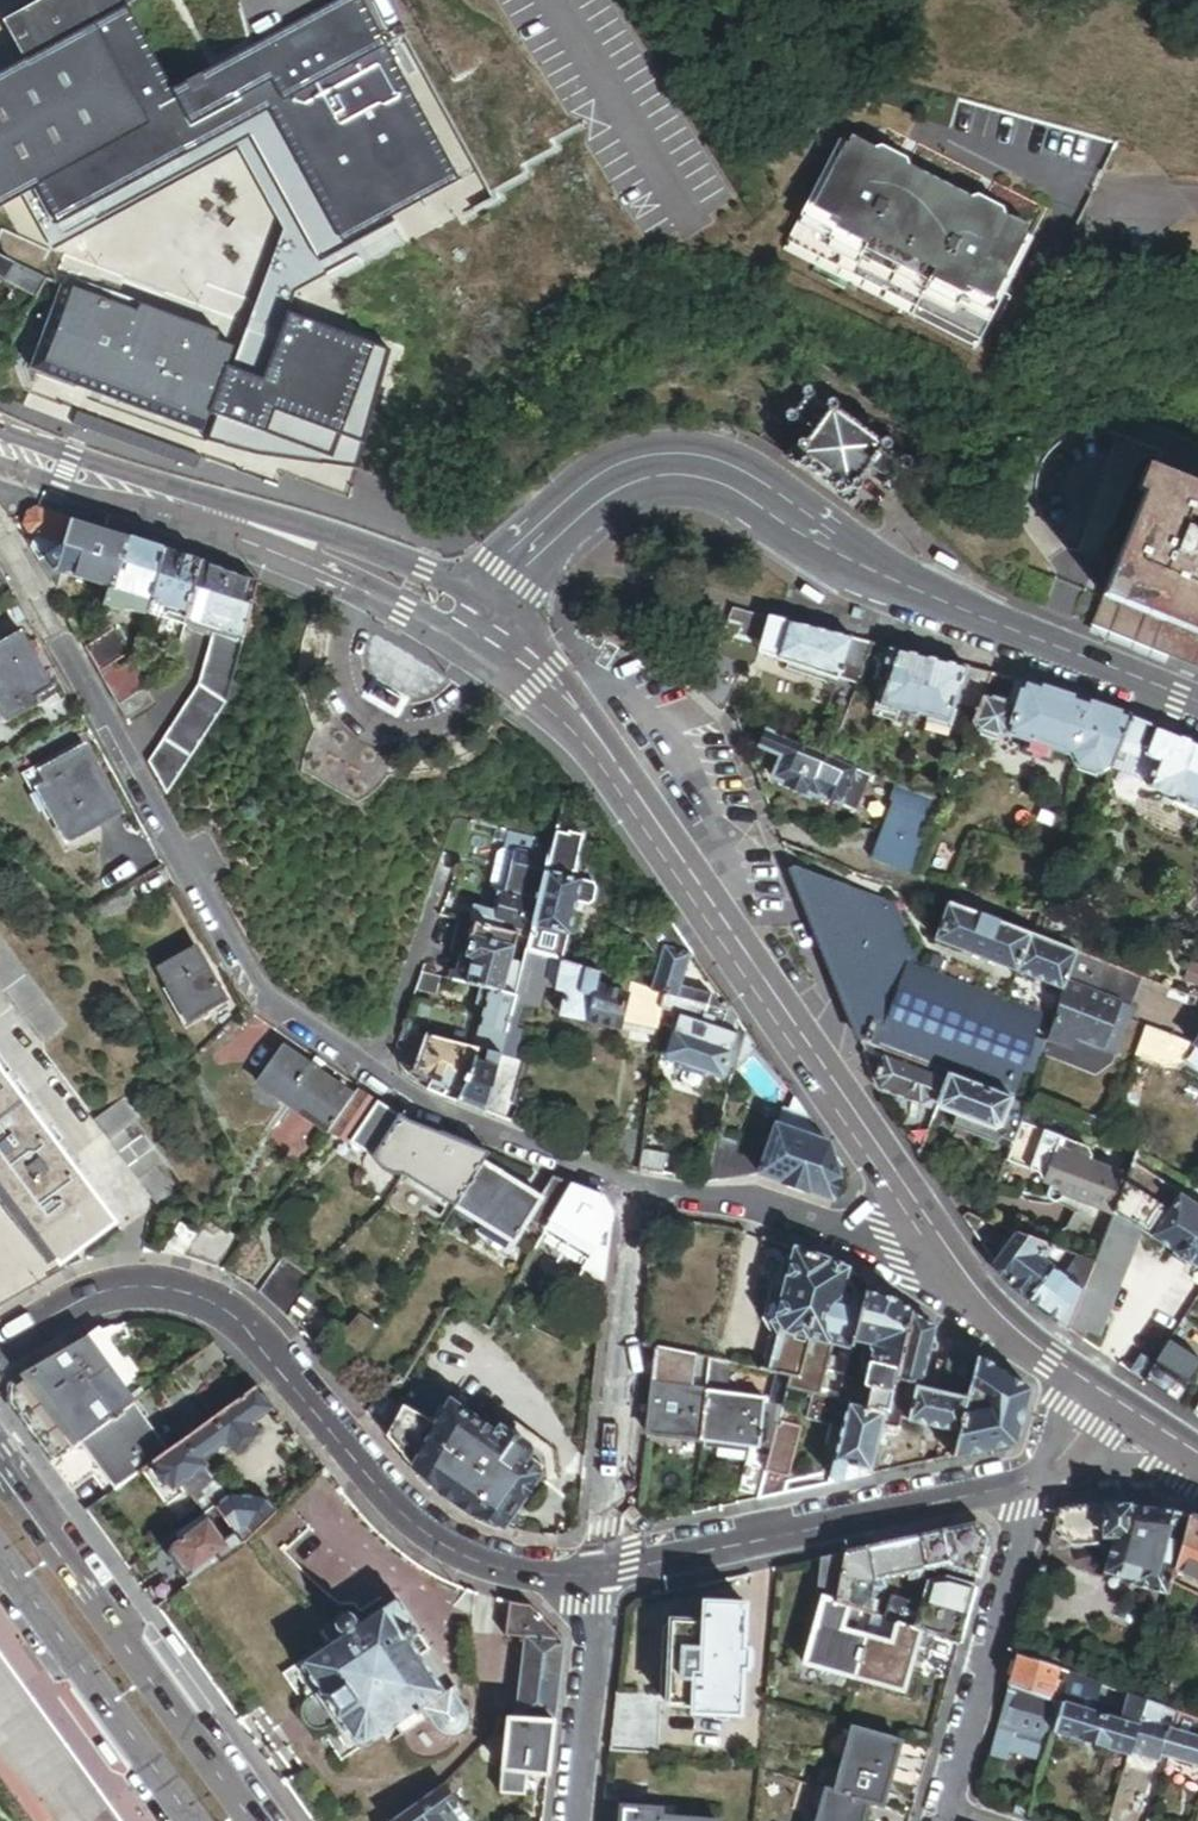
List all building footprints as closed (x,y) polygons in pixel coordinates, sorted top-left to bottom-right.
[(134,2),(138,0),(48,0),(4,24),(26,64),(22,67),(0,61),(0,118),(2,122),(81,82),(62,44),(71,39),(92,76),(135,54),(127,39),(138,33),(158,68),(169,62),(134,2)] [(343,239),(460,178),(366,0),(340,0),(172,88),(211,160),(280,121),(343,239)] [(50,245),(211,160),(172,88),(166,76),(153,83),(143,64),(10,135),(20,154),(6,162),(50,245)] [(1033,239),(843,140),(786,250),(976,349),(1033,239)] [(34,298),(44,281),(0,259),(0,280),(34,298)] [(58,288),(28,371),(198,432),(203,419),(228,348),(58,288)] [(273,364),(248,435),(256,450),(365,466),(399,354),(291,313),(273,364)] [(273,364),(228,348),(203,419),(248,435),(273,364)] [(788,454),(788,461),(790,461),(845,503),(849,503),(854,502),(857,498),(858,494),(858,491),(856,487),(867,472),(889,488),(903,469),(905,470),(908,470),(912,468),(913,465),(914,463),(913,460),(910,457),(907,456),(904,457),(901,460),(886,448),(888,446),(835,407),(833,409),(817,397),(817,392),(815,390),(813,388),(807,388),(804,391),(804,396),(806,400),(793,418),(814,433),(802,450),(799,448),(795,448),(792,449),(791,450),(788,454)] [(1176,434),(1161,471),(1150,497),(1096,627),(1197,670),(1197,443),(1176,434)] [(1150,497),(1161,471),(1153,467),(1141,492),(1150,497)] [(65,548),(73,526),(37,514),(29,518),(25,528),(30,537),(36,539),(64,548),(65,548)] [(115,595),(130,544),(73,526),(65,548),(64,550),(63,552),(48,561),(59,578),(63,579),(64,580),(111,594),(115,595)] [(36,539),(32,552),(48,559),(48,560),(62,551),(63,550),(64,548),(36,539)] [(166,556),(130,544),(115,595),(129,599),(126,611),(127,612),(150,619),(166,556)] [(48,559),(32,552),(40,565),(48,559)] [(201,567),(166,556),(150,619),(158,622),(161,610),(188,618),(201,567)] [(59,596),(64,580),(63,579),(59,578),(48,561),(41,566),(59,596)] [(258,588),(201,567),(188,618),(187,624),(245,641),(258,588)] [(129,599),(115,595),(111,594),(106,613),(126,618),(127,612),(126,611),(129,599)] [(161,610),(158,622),(185,630),(187,624),(188,618),(161,610)] [(768,621),(733,613),(728,625),(739,628),(736,639),(760,645),(768,621)] [(85,638),(92,626),(87,617),(76,623),(85,638)] [(782,625),(768,621),(760,645),(756,658),(776,664),(784,641),(777,638),(782,625)] [(88,643),(85,638),(76,623),(71,626),(83,646),(88,643)] [(835,684),(850,641),(782,625),(777,638),(784,641),(776,664),(835,684)] [(98,636),(92,626),(85,638),(88,643),(98,636)] [(108,675),(131,658),(118,633),(92,650),(108,675)] [(0,695),(0,715),(8,728),(40,708),(41,711),(44,710),(39,701),(59,689),(58,687),(55,688),(24,636),(0,650),(0,693),(1,694),(0,695)] [(152,768),(168,797),(171,802),(230,704),(244,646),(215,636),(201,687),(152,768)] [(101,679),(108,675),(92,650),(87,653),(101,679)] [(965,670),(889,651),(884,668),(890,670),(881,696),(882,696),(879,706),(878,709),(881,709),(892,712),(931,722),(944,726),(946,726),(947,724),(950,714),(952,714),(954,706),(965,670)] [(161,681),(140,652),(131,658),(108,675),(101,679),(120,712),(126,707),(146,692),(161,681)] [(735,663),(715,654),(698,693),(715,710),(735,663)] [(991,676),(965,670),(954,706),(977,712),(991,676)] [(1014,682),(991,676),(977,712),(974,721),(981,734),(1002,741),(1007,737),(1027,743),(1053,752),(1073,758),(1072,755),(1089,707),(1014,682)] [(146,692),(126,707),(127,708),(135,721),(150,710),(156,705),(146,692)] [(882,696),(881,696),(872,693),(864,716),(889,724),(892,712),(881,709),(878,709),(879,706),(882,696)] [(127,708),(126,707),(120,712),(128,726),(133,723),(135,721),(127,708)] [(1129,721),(1089,707),(1072,755),(1073,758),(1075,764),(1101,774),(1109,768),(1111,769),(1117,752),(1129,721)] [(961,717),(952,714),(950,714),(947,724),(946,726),(944,726),(931,722),(928,735),(952,741),(961,717)] [(1130,721),(1129,721),(1117,752),(1136,759),(1148,728),(1130,721)] [(1155,731),(1144,758),(1159,763),(1149,790),(1175,801),(1174,803),(1191,810),(1192,808),(1197,811),(1197,748),(1155,731)] [(872,773),(858,768),(856,773),(768,737),(762,751),(784,760),(775,781),(804,794),(814,798),(821,801),(823,798),(856,812),(872,773)] [(830,755),(833,748),(820,743),(817,750),(830,755)] [(1053,752),(1027,743),(1023,756),(1049,764),(1053,752)] [(41,791),(58,821),(72,845),(126,813),(88,747),(71,757),(45,773),(52,785),(41,791)] [(53,823),(58,821),(41,791),(52,785),(45,773),(71,757),(69,752),(27,776),(53,823)] [(942,802),(897,784),(891,802),(894,803),(880,838),(922,853),(942,802)] [(814,798),(804,794),(802,799),(811,803),(814,798)] [(541,841),(510,833),(505,849),(500,852),(492,886),(493,887),(507,894),(519,846),(553,854),(553,852),(540,846),(541,841)] [(913,876),(922,853),(880,838),(872,861),(913,876)] [(548,873),(553,854),(519,846),(507,894),(526,900),(533,876),(547,879),(548,873)] [(554,855),(550,873),(572,879),(577,861),(554,855)] [(949,1078),(1008,1100),(1019,1072),(1031,1039),(1039,1017),(921,973),(894,907),(791,869),(859,1044),(885,1054),(949,1078)] [(550,873),(548,873),(547,879),(540,904),(535,927),(571,936),(579,903),(584,882),(572,879),(550,873)] [(593,885),(584,882),(579,903),(587,906),(591,903),(595,889),(593,885)] [(141,898),(132,884),(97,904),(105,917),(141,898)] [(493,887),(492,886),(496,895),(497,891),(506,896),(507,894),(493,887)] [(500,919),(506,896),(497,891),(496,895),(490,917),(500,919)] [(526,900),(507,894),(506,896),(500,919),(499,924),(505,926),(512,927),(532,932),(533,932),(535,927),(540,904),(526,900)] [(1051,946),(1032,939),(948,907),(934,944),(1017,975),(1026,953),(1046,959),(1051,946)] [(481,914),(478,925),(504,932),(504,931),(505,926),(499,924),(500,919),(490,917),(481,914)] [(643,940),(661,963),(666,949),(692,957),(693,954),(670,921),(643,940)] [(469,957),(477,926),(461,922),(453,953),(464,956),(469,957)] [(504,932),(478,925),(477,926),(469,957),(475,959),(469,983),(469,984),(483,988),(505,994),(505,993),(508,981),(513,962),(520,936),(504,932)] [(531,938),(532,932),(512,927),(511,932),(531,938)] [(571,936),(535,927),(533,932),(529,951),(530,951),(552,959),(564,964),(564,962),(571,936)] [(38,1041),(64,1022),(0,938),(0,992),(38,1041)] [(1065,981),(1069,971),(1075,955),(1051,946),(1046,959),(1026,953),(1017,975),(1061,991),(1065,981)] [(232,1001),(201,948),(164,969),(193,1023),(232,1001)] [(657,975),(652,991),(667,996),(678,1000),(681,990),(692,957),(666,949),(661,963),(657,975)] [(552,959),(530,951),(516,1004),(540,1010),(545,987),(552,959)] [(1117,990),(1123,973),(1075,955),(1069,971),(1117,990)] [(458,979),(469,983),(475,959),(469,957),(464,956),(458,979)] [(564,964),(552,959),(545,987),(560,990),(564,964)] [(524,964),(513,962),(508,981),(519,983),(524,964)] [(632,984),(564,962),(564,964),(560,990),(571,992),(565,1015),(622,1029),(628,1004),(632,986),(632,985),(632,984)] [(1187,965),(1181,981),(1197,987),(1197,970),(1187,965)] [(632,985),(652,991),(657,975),(637,968),(632,984),(632,985)] [(1142,980),(1123,973),(1117,990),(1069,971),(1065,981),(1122,1003),(1122,1005),(1131,1009),(1142,980)] [(443,977),(424,972),(418,992),(438,997),(443,977)] [(519,983),(508,981),(505,993),(516,996),(519,983)] [(1122,1003),(1065,981),(1061,991),(1053,1019),(1046,1042),(1074,1053),(1078,1044),(1115,1059),(1130,1020),(1118,1016),(1122,1005),(1122,1003)] [(502,1056),(517,997),(505,994),(483,988),(479,1005),(488,1008),(477,1049),(485,1051),(502,1056)] [(681,990),(678,1000),(708,1007),(733,1013),(726,1003),(720,1008),(714,999),(681,990)] [(678,1000),(667,996),(664,1010),(666,1011),(680,1016),(712,1027),(715,1020),(705,1017),(708,1007),(678,1000)] [(420,1000),(412,1023),(423,1026),(469,1041),(476,1014),(420,1000)] [(1118,1016),(1130,1020),(1134,1010),(1131,1009),(1122,1005),(1118,1016)] [(680,1016),(666,1011),(664,1020),(677,1024),(680,1016)] [(739,1036),(712,1027),(680,1016),(677,1024),(667,1054),(666,1054),(665,1058),(666,1058),(669,1062),(669,1063),(671,1064),(671,1062),(686,1067),(686,1068),(703,1075),(704,1073),(718,1078),(718,1079),(722,1080),(723,1079),(725,1077),(726,1077),(727,1074),(726,1074),(739,1036)] [(412,1023),(410,1032),(421,1034),(423,1026),(412,1023)] [(410,1032),(405,1030),(402,1039),(432,1047),(435,1038),(421,1034),(410,1032)] [(435,1038),(432,1047),(421,1073),(434,1079),(451,1087),(463,1092),(471,1060),(474,1048),(435,1038)] [(1031,1039),(1019,1072),(1031,1077),(1043,1044),(1031,1039)] [(872,1086),(885,1054),(859,1044),(872,1086)] [(485,1051),(477,1049),(474,1048),(471,1060),(481,1063),(485,1051)] [(261,1082),(330,1132),(358,1094),(285,1049),(261,1082)] [(488,1113),(502,1056),(485,1051),(481,1063),(471,1060),(463,1092),(460,1102),(488,1113)] [(929,1104),(938,1107),(949,1078),(885,1054),(872,1086),(874,1091),(921,1109),(929,1104)] [(528,1063),(502,1056),(488,1113),(514,1123),(519,1105),(517,1104),(528,1063)] [(698,1091),(703,1075),(686,1068),(681,1085),(698,1091)] [(0,1070),(0,1185),(60,1264),(114,1222),(0,1070)] [(1026,1107),(1008,1100),(949,1078),(938,1107),(939,1111),(959,1119),(993,1132),(999,1130),(1013,1135),(1015,1136),(1018,1126),(1026,1107)] [(434,1079),(429,1090),(446,1097),(451,1087),(434,1079)] [(107,1139),(134,1119),(139,1115),(124,1095),(92,1119),(107,1139)] [(377,1159),(403,1116),(384,1103),(355,1145),(377,1159)] [(828,1148),(810,1122),(784,1114),(778,1131),(828,1148)] [(412,1123),(403,1116),(377,1159),(381,1166),(387,1172),(392,1175),(397,1176),(406,1175),(410,1169),(432,1131),(412,1123)] [(183,1184),(134,1119),(107,1139),(155,1204),(183,1184)] [(993,1132),(959,1119),(954,1133),(992,1148),(999,1130),(993,1132)] [(643,1145),(644,1135),(622,1125),(611,1160),(639,1170),(643,1145)] [(1086,1150),(1018,1126),(1015,1136),(1005,1161),(1039,1174),(1043,1184),(1057,1190),(1064,1198),(1113,1216),(1123,1189),(1127,1178),(1088,1162),(1090,1158),(1086,1150)] [(1006,1154),(1013,1135),(999,1130),(992,1148),(1006,1154)] [(459,1141),(432,1131),(410,1169),(433,1183),(459,1141)] [(838,1181),(828,1148),(778,1131),(761,1179),(831,1202),(838,1181)] [(741,1146),(719,1140),(707,1184),(733,1180),(741,1146)] [(429,1189),(459,1207),(486,1162),(492,1154),(459,1141),(433,1183),(429,1189)] [(666,1149),(643,1145),(639,1170),(662,1175),(666,1149)] [(1179,1197),(1183,1190),(1135,1157),(1127,1178),(1123,1189),(1165,1217),(1179,1197)] [(486,1162),(459,1207),(483,1221),(520,1244),(533,1222),(549,1231),(554,1221),(562,1206),(545,1196),(486,1162)] [(406,1175),(429,1189),(433,1183),(410,1169),(406,1175)] [(574,1185),(555,1178),(545,1196),(562,1206),(574,1185)] [(1188,1182),(1183,1190),(1179,1197),(1197,1209),(1197,1207),(1197,1188),(1188,1182)] [(8,1303),(62,1268),(60,1264),(0,1185),(0,1307),(8,1303)] [(574,1185),(562,1206),(554,1221),(565,1228),(597,1248),(610,1250),(615,1212),(604,1196),(574,1185)] [(1165,1217),(1123,1189),(1113,1216),(1140,1234),(1149,1240),(1150,1240),(1165,1217)] [(1179,1197),(1165,1217),(1150,1240),(1172,1254),(1171,1256),(1187,1267),(1189,1265),(1197,1271),(1197,1210),(1197,1209),(1179,1197)] [(243,1238),(209,1214),(198,1228),(178,1255),(189,1256),(194,1257),(203,1260),(221,1267),(243,1238)] [(1140,1234),(1113,1216),(1094,1266),(1088,1282),(1083,1295),(1068,1334),(1083,1344),(1091,1334),(1102,1341),(1140,1234)] [(157,1252),(178,1255),(198,1228),(179,1221),(157,1252)] [(520,1244),(483,1221),(474,1235),(512,1257),(520,1244)] [(597,1248),(565,1228),(558,1240),(590,1260),(597,1248)] [(1026,1303),(1050,1270),(1041,1263),(1052,1250),(1018,1238),(994,1270),(1007,1289),(1026,1303)] [(785,1393),(837,1404),(845,1372),(826,1367),(831,1349),(850,1353),(851,1346),(862,1304),(851,1302),(840,1299),(843,1286),(846,1273),(843,1273),(836,1268),(831,1268),(827,1264),(793,1253),(792,1259),(790,1259),(782,1263),(781,1267),(778,1279),(785,1288),(776,1320),(769,1325),(777,1338),(767,1374),(789,1378),(785,1393)] [(1088,1282),(1094,1266),(1084,1262),(1078,1278),(1086,1281),(1088,1282)] [(761,1323),(769,1325),(776,1320),(785,1288),(778,1279),(781,1267),(771,1264),(766,1283),(771,1288),(761,1323)] [(292,1267),(266,1298),(294,1328),(323,1289),(292,1267)] [(1075,1288),(1050,1270),(1026,1303),(1056,1325),(1080,1292),(1075,1288)] [(1086,1281),(1078,1278),(1075,1288),(1080,1292),(1082,1294),(1086,1281)] [(840,1299),(851,1302),(853,1293),(849,1288),(843,1286),(840,1299)] [(1056,1325),(1068,1334),(1083,1295),(1082,1294),(1080,1292),(1056,1325)] [(894,1384),(910,1316),(890,1302),(864,1295),(862,1304),(851,1346),(868,1350),(867,1354),(872,1362),(870,1368),(867,1369),(861,1390),(863,1393),(862,1398),(868,1399),(865,1411),(886,1416),(894,1384)] [(934,1331),(910,1316),(894,1384),(920,1390),(934,1331)] [(89,1344),(123,1390),(135,1381),(101,1337),(89,1344)] [(977,1360),(953,1343),(948,1367),(974,1373),(977,1360)] [(1153,1368),(1143,1383),(1177,1406),(1197,1373),(1197,1363),(1169,1343),(1153,1368)] [(31,1378),(82,1447),(136,1408),(123,1390),(89,1344),(31,1378)] [(698,1362),(658,1354),(654,1389),(694,1393),(698,1362)] [(1030,1394),(977,1360),(974,1373),(967,1401),(959,1438),(953,1463),(1014,1450),(1030,1394)] [(1143,1383),(1153,1368),(1140,1360),(1129,1375),(1143,1383)] [(941,1395),(948,1367),(938,1365),(933,1384),(928,1383),(926,1392),(941,1395)] [(974,1373),(948,1367),(941,1395),(967,1401),(974,1373)] [(751,1451),(758,1452),(763,1401),(728,1397),(732,1374),(709,1369),(707,1395),(704,1395),(700,1445),(705,1446),(751,1451)] [(10,1409),(53,1469),(82,1447),(31,1378),(10,1390),(10,1409)] [(405,1409),(438,1429),(451,1406),(452,1407),(456,1401),(423,1380),(405,1409)] [(920,1390),(894,1384),(886,1416),(883,1432),(900,1436),(902,1424),(959,1438),(967,1401),(941,1395),(926,1392),(920,1390)] [(652,1389),(646,1439),(700,1445),(704,1395),(694,1393),(654,1389),(652,1389)] [(257,1394),(156,1467),(161,1473),(158,1475),(169,1489),(172,1488),(176,1493),(178,1493),(184,1489),(207,1472),(207,1469),(203,1464),(229,1446),(234,1451),(236,1451),(255,1437),(256,1435),(252,1430),(274,1414),(257,1394)] [(473,1516),(504,1528),(541,1475),(522,1462),(528,1461),(532,1455),(532,1450),(531,1447),(530,1445),(507,1431),(502,1439),(452,1407),(451,1406),(438,1429),(414,1469),(438,1493),(473,1516)] [(883,1432),(886,1416),(865,1411),(848,1407),(827,1490),(871,1481),(883,1432)] [(82,1447),(102,1475),(116,1495),(172,1454),(136,1408),(82,1447)] [(404,1408),(388,1438),(414,1469),(438,1429),(405,1409),(404,1408)] [(770,1453),(758,1501),(757,1506),(783,1500),(801,1432),(777,1427),(770,1453)] [(705,1453),(749,1457),(751,1451),(705,1446),(705,1453)] [(53,1469),(73,1496),(102,1475),(82,1447),(53,1469)] [(739,1496),(758,1501),(770,1453),(758,1452),(751,1451),(749,1457),(739,1496)] [(522,1462),(541,1475),(547,1467),(533,1459),(528,1461),(522,1462)] [(207,1472),(184,1489),(208,1518),(217,1512),(218,1513),(233,1502),(207,1472)] [(245,1550),(278,1519),(266,1502),(233,1502),(218,1513),(245,1550)] [(1103,1537),(1104,1508),(1103,1508),(1103,1510),(1081,1508),(1059,1512),(1056,1521),(1052,1535),(1056,1535),(1058,1537),(1058,1542),(1061,1542),(1068,1547),(1068,1549),(1097,1547),(1101,1544),(1103,1537)] [(1171,1585),(1174,1573),(1187,1520),(1131,1509),(1104,1508),(1103,1537),(1112,1539),(1110,1550),(1103,1576),(1131,1584),(1130,1589),(1167,1599),(1171,1585)] [(234,1558),(245,1550),(218,1513),(217,1512),(208,1518),(207,1519),(210,1524),(211,1524),(231,1552),(234,1557),(234,1558)] [(1174,1573),(1197,1585),(1197,1523),(1191,1521),(1187,1520),(1174,1573)] [(211,1524),(210,1524),(174,1551),(194,1579),(231,1552),(211,1524)] [(835,1611),(848,1615),(855,1617),(860,1618),(868,1621),(874,1583),(948,1568),(947,1571),(979,1580),(989,1543),(977,1529),(844,1558),(836,1606),(835,1611)] [(1100,1548),(1110,1550),(1112,1539),(1103,1537),(1101,1544),(1100,1548)] [(193,1586),(197,1583),(194,1579),(174,1551),(173,1560),(193,1586)] [(197,1583),(234,1557),(231,1552),(194,1579),(197,1583)] [(822,1602),(836,1606),(844,1558),(821,1563),(818,1600),(822,1602)] [(896,1606),(890,1627),(898,1630),(921,1636),(934,1640),(960,1648),(976,1590),(949,1583),(932,1586),(924,1613),(896,1606)] [(406,1644),(416,1636),(391,1601),(350,1630),(350,1627),(349,1624),(349,1623),(345,1620),(342,1618),(339,1618),(335,1620),(332,1624),(331,1628),(332,1631),(333,1633),(336,1636),(338,1637),(341,1637),(303,1665),(301,1667),(301,1670),(302,1673),(354,1745),(367,1748),(394,1728),(417,1711),(442,1693),(416,1657),(406,1644)] [(846,1622),(848,1615),(835,1611),(836,1606),(822,1602),(804,1668),(853,1681),(864,1643),(854,1640),(842,1637),(846,1622)] [(563,1642),(532,1608),(520,1607),(511,1605),(507,1640),(527,1642),(529,1642),(529,1640),(563,1642)] [(745,1608),(704,1606),(703,1625),(680,1624),(670,1624),(667,1684),(666,1709),(678,1709),(692,1710),(692,1718),(740,1720),(742,1674),(742,1673),(745,1673),(747,1673),(748,1654),(745,1654),(743,1654),(745,1608)] [(855,1617),(848,1615),(846,1622),(852,1624),(855,1617)] [(860,1618),(855,1617),(852,1624),(846,1622),(842,1637),(854,1640),(860,1618)] [(890,1627),(869,1621),(864,1643),(892,1650),(898,1630),(890,1627)] [(892,1650),(864,1643),(853,1681),(905,1695),(916,1654),(921,1636),(898,1630),(892,1650)] [(426,1650),(416,1636),(406,1644),(416,1657),(426,1650)] [(921,1636),(916,1654),(930,1658),(934,1640),(921,1636)] [(529,1642),(527,1642),(518,1725),(553,1728),(563,1642),(529,1640),(529,1642)] [(1060,1674),(1017,1659),(1009,1688),(1050,1703),(1060,1674)] [(1102,1689),(1071,1678),(1062,1707),(1122,1724),(1125,1713),(1096,1705),(1102,1689)] [(452,1686),(442,1693),(417,1711),(424,1721),(427,1719),(432,1726),(437,1730),(440,1732),(445,1733),(451,1733),(457,1731),(461,1728),(465,1723),(467,1718),(467,1715),(467,1711),(466,1706),(452,1686)] [(1009,1688),(998,1729),(1048,1746),(1051,1747),(1054,1736),(1062,1707),(1050,1703),(1009,1688)] [(661,1697),(616,1698),(610,1755),(658,1759),(661,1697)] [(1139,1723),(1145,1704),(1130,1699),(1125,1713),(1122,1724),(1137,1728),(1139,1723)] [(1156,1728),(1162,1711),(1145,1704),(1139,1723),(1156,1728)] [(1137,1728),(1122,1724),(1062,1707),(1054,1736),(1129,1757),(1137,1728)] [(417,1711),(394,1728),(401,1738),(424,1721),(417,1711)] [(1179,1717),(1162,1711),(1156,1728),(1167,1732),(1174,1733),(1179,1717)] [(1179,1717),(1174,1733),(1197,1740),(1197,1723),(1179,1717)] [(1167,1732),(1156,1728),(1139,1723),(1137,1728),(1129,1757),(1139,1760),(1152,1764),(1157,1765),(1159,1759),(1167,1732)] [(549,1778),(553,1728),(518,1725),(508,1725),(503,1773),(528,1776),(549,1778)] [(998,1729),(989,1759),(1039,1776),(1048,1746),(998,1729)] [(1174,1733),(1167,1732),(1159,1759),(1165,1761),(1197,1770),(1197,1740),(1174,1733)] [(902,1746),(855,1733),(837,1798),(871,1808),(883,1811),(902,1746)] [(1152,1764),(1139,1760),(1138,1766),(1150,1770),(1152,1764)] [(528,1776),(503,1773),(501,1795),(525,1797),(528,1776)] [(444,1791),(402,1820),(456,1820),(452,1814),(460,1808),(444,1791)] [(837,1798),(828,1796),(821,1820),(867,1820),(871,1808),(837,1798)] [(621,1811),(620,1820),(666,1820),(660,1820),(660,1813),(621,1811)] [(1148,1817),(1125,1811),(1122,1820),(1147,1820),(1148,1817)]
